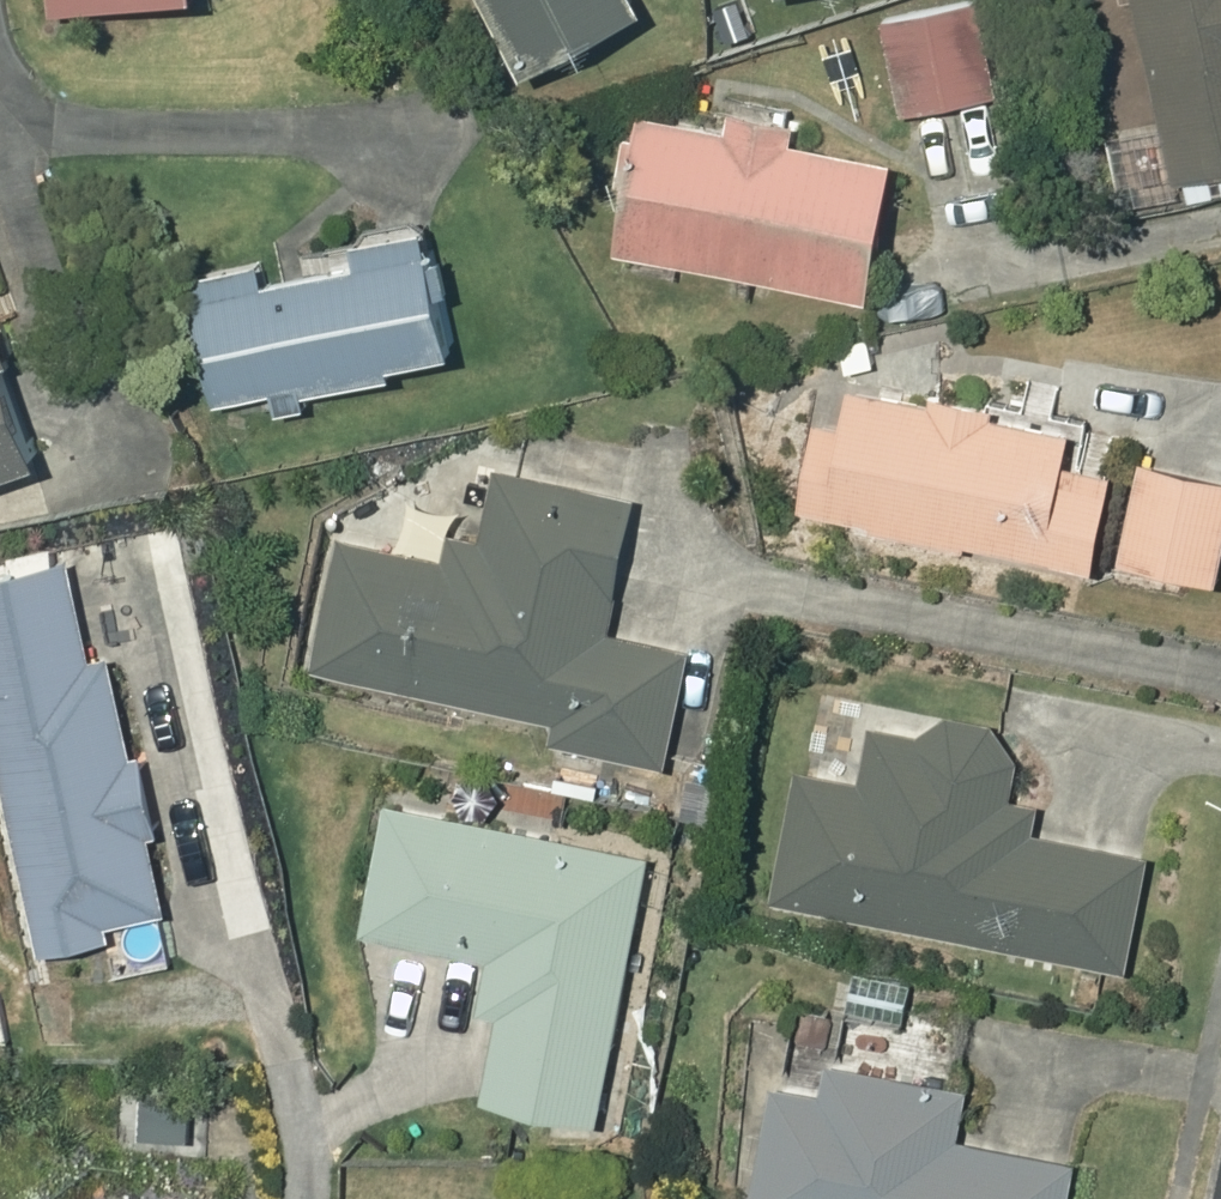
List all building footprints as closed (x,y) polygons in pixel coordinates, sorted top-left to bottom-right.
[(552,72),(674,3),(672,0),(510,0),(552,72)] [(894,22),(914,112),(1013,91),(994,0),(993,0),(894,22)] [(1191,180),(1220,173),(1220,0),(1149,0),(1191,180)] [(636,248),(894,291),(917,154),(814,138),(818,117),(751,106),(748,126),(661,111),(657,133),(642,131),(634,178),(647,180),(636,248)] [(378,238),(382,258),(281,280),(275,258),(203,274),(232,400),(290,387),(296,409),(325,402),(323,390),(417,371),(415,361),(480,346),(454,221),(378,238)] [(67,456),(16,319),(1,324),(0,322),(0,479),(67,456)] [(822,508),(887,520),(886,526),(982,546),(983,539),(1117,566),(1137,467),(1087,457),(1093,427),(1013,412),(1015,403),(955,391),(953,402),(870,386),(863,425),(839,421),(822,508)] [(1136,561),(1220,579),(1220,471),(1158,458),(1136,561)] [(325,670),(567,720),(563,740),(680,765),(706,647),(621,628),(651,494),(511,462),(495,537),(463,530),(457,557),(355,537),(325,670)] [(173,831),(154,749),(144,751),(121,651),(103,654),(81,557),(0,575),(0,706),(55,950),(125,934),(123,923),(180,911),(163,834),(173,831)] [(812,771),(786,901),(1141,968),(1164,855),(1046,833),(1052,801),(1026,796),(1033,757),(1008,722),(963,713),(935,732),(884,722),(873,782),(812,771)] [(606,781),(564,772),(561,786),(603,795),(606,781)] [(494,1011),(514,1015),(498,1098),(613,1121),(667,853),(399,800),(372,933),(504,959),(494,1011)] [(855,1011),(913,1023),(921,981),(864,969),(855,1011)] [(10,992),(0,994),(0,1043),(19,1039),(10,992)] [(1092,1159),(972,1136),(980,1087),(841,1060),(835,1091),(787,1082),(765,1198),(1084,1198),(1092,1159)] [(156,1087),(154,1136),(200,1139),(202,1090),(156,1087)]
